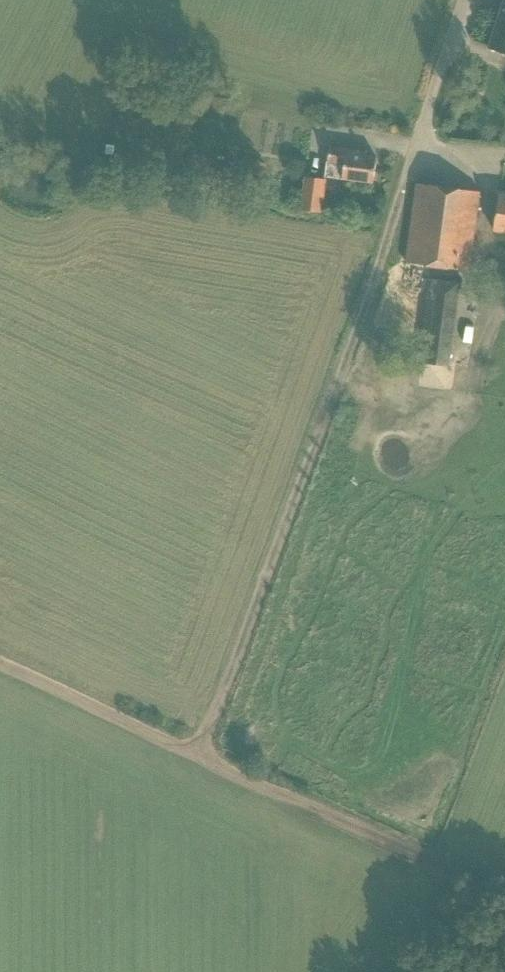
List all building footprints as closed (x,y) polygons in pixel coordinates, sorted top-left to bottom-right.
[(489,49),(504,54),(504,0),(489,49)] [(366,152),(346,149),(330,147),(326,177),(373,183),(376,157),(366,156),(366,152)] [(303,177),(300,210),(322,213),(326,180),(303,177)] [(480,192),(416,183),(406,263),(470,271),(477,212),(480,192)] [(497,214),(494,230),(504,232),(504,195),(499,194),(497,214)] [(414,364),(450,368),(460,283),(424,279),(414,364)]
